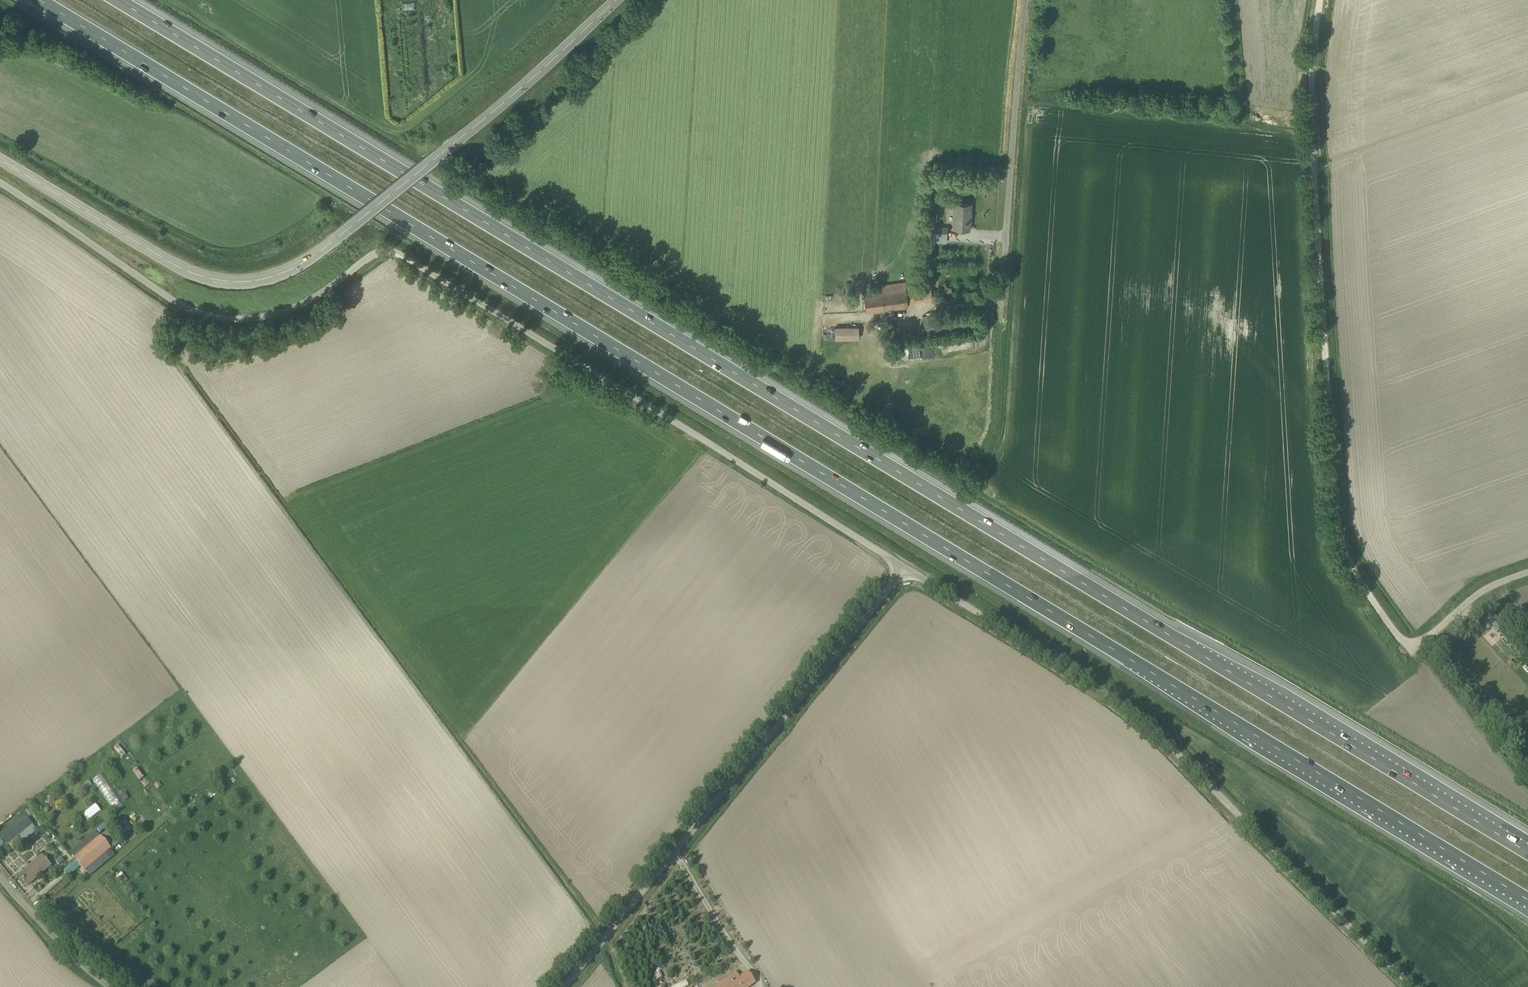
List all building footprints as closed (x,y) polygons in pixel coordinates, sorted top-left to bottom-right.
[(955,203),(953,228),(970,229),(971,204),(955,203)] [(931,225),(931,235),(948,236),(948,226),(931,225)] [(928,281),(906,284),(905,282),(875,285),(877,293),(864,295),(866,312),(909,306),(908,300),(932,298),(930,286),(928,281)] [(837,339),(861,338),(861,325),(836,326),(837,339)] [(1504,627),(1500,622),(1493,614),(1487,620),(1498,632),(1504,627)] [(93,779),(115,811),(124,805),(102,773),(93,779)] [(97,805),(84,816),(89,823),(103,812),(97,805)] [(1,837),(8,846),(12,851),(37,831),(26,817),(1,837)] [(110,830),(101,837),(100,836),(74,859),(85,872),(120,841),(110,830)] [(19,876),(27,886),(51,866),(42,856),(19,876)] [(123,875),(118,879),(122,884),(123,884),(127,880),(123,875)] [(735,973),(715,986),(748,986),(754,983),(747,972),(739,978),(735,973)]
